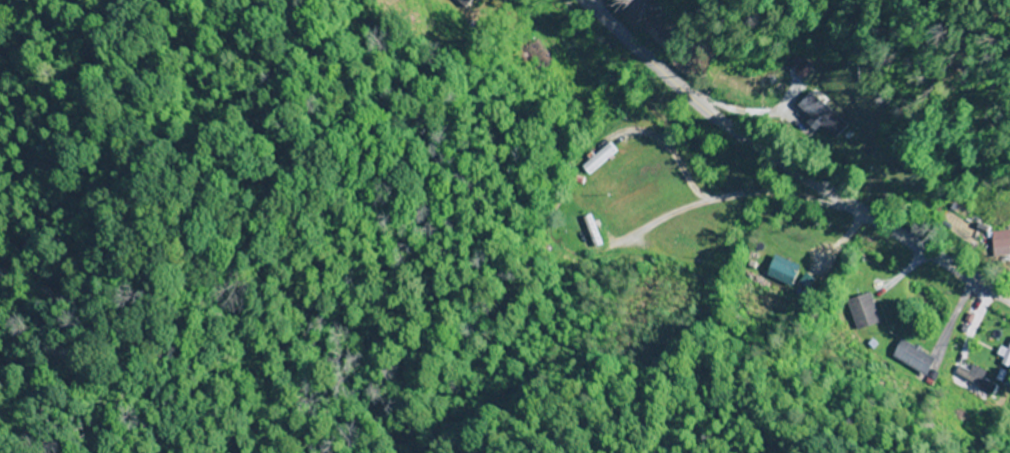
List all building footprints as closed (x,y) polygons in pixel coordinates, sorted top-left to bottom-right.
[(789,289),(799,267),(773,255),(763,277),(789,289)] [(1009,368),(1009,344),(1002,364),(1009,368)] [(995,383),(974,374),(977,368),(963,362),(957,377),(991,392),(995,383)]
